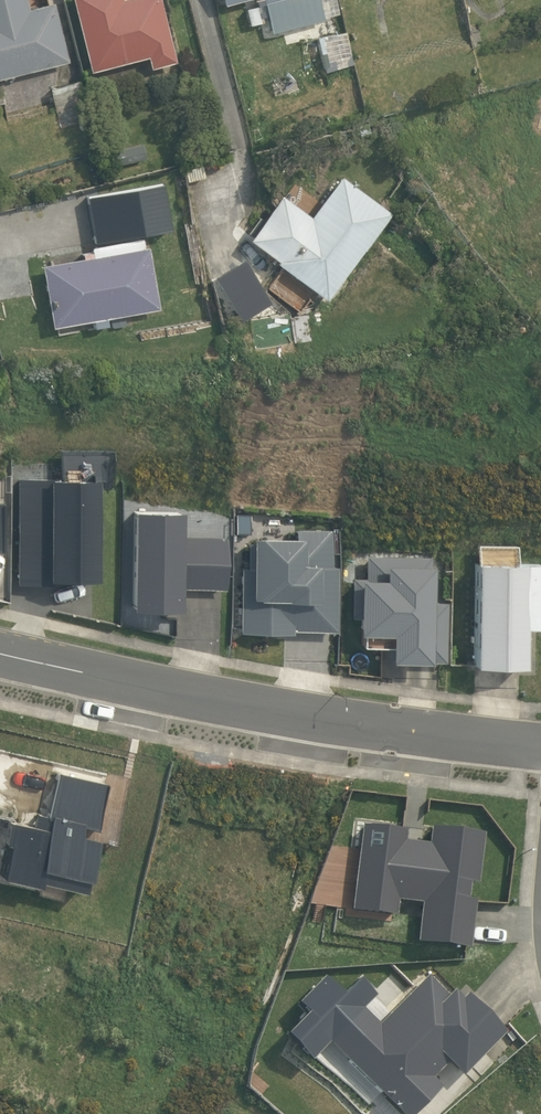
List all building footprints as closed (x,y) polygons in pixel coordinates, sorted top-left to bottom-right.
[(70,62),(55,3),(31,9),(29,0),(0,0),(0,79),(70,62)] [(91,72),(149,58),(152,69),(179,62),(163,0),(73,0),(91,72)] [(268,10),(291,4),(290,0),(266,0),(268,10)] [(52,88),(62,129),(91,122),(82,81),(52,88)] [(276,264),(277,262),(329,301),(394,214),(343,175),(313,216),(283,194),(265,218),(262,215),(243,239),(276,264)] [(98,246),(144,238),(136,189),(90,198),(98,246)] [(85,257),(43,265),(54,326),(96,319),(97,327),(109,325),(108,317),(161,308),(151,246),(146,247),(144,238),(98,246),(93,246),(94,252),(84,253),(85,257)] [(269,301),(246,262),(212,279),(219,304),(229,321),(241,315),(243,317),(269,301)] [(92,578),(93,477),(16,477),(15,583),(49,583),(49,578),(92,578)] [(177,510),(129,509),(127,608),(176,608),(176,588),(222,588),(223,536),(177,535),(177,510)] [(239,567),(238,631),(290,633),(290,629),(333,631),(334,566),(327,566),(329,530),(293,529),(293,537),(248,536),(247,542),(246,542),(245,567),(239,567)] [(428,571),(429,557),(365,555),(364,578),(351,577),(350,617),(354,617),(353,633),(386,633),(385,660),(443,661),(445,601),(427,601),(427,571),(428,571)] [(540,561),(472,559),(470,665),(519,665),(520,626),(539,627),(540,561)] [(6,837),(0,861),(0,872),(36,881),(37,875),(81,886),(93,833),(77,829),(79,821),(95,825),(106,776),(56,764),(46,807),(33,804),(29,820),(7,815),(1,835),(6,837)] [(414,941),(468,948),(474,900),(464,898),(466,882),(475,883),(481,832),(429,826),(427,844),(402,840),(404,830),(360,823),(350,909),(393,914),(395,899),(419,902),(414,941)] [(460,1075),(504,1031),(465,992),(460,997),(452,989),(446,994),(426,974),(376,1024),(353,999),(318,1032),(399,1113),(411,1113),(439,1086),(430,1077),(446,1061),(460,1075)]
